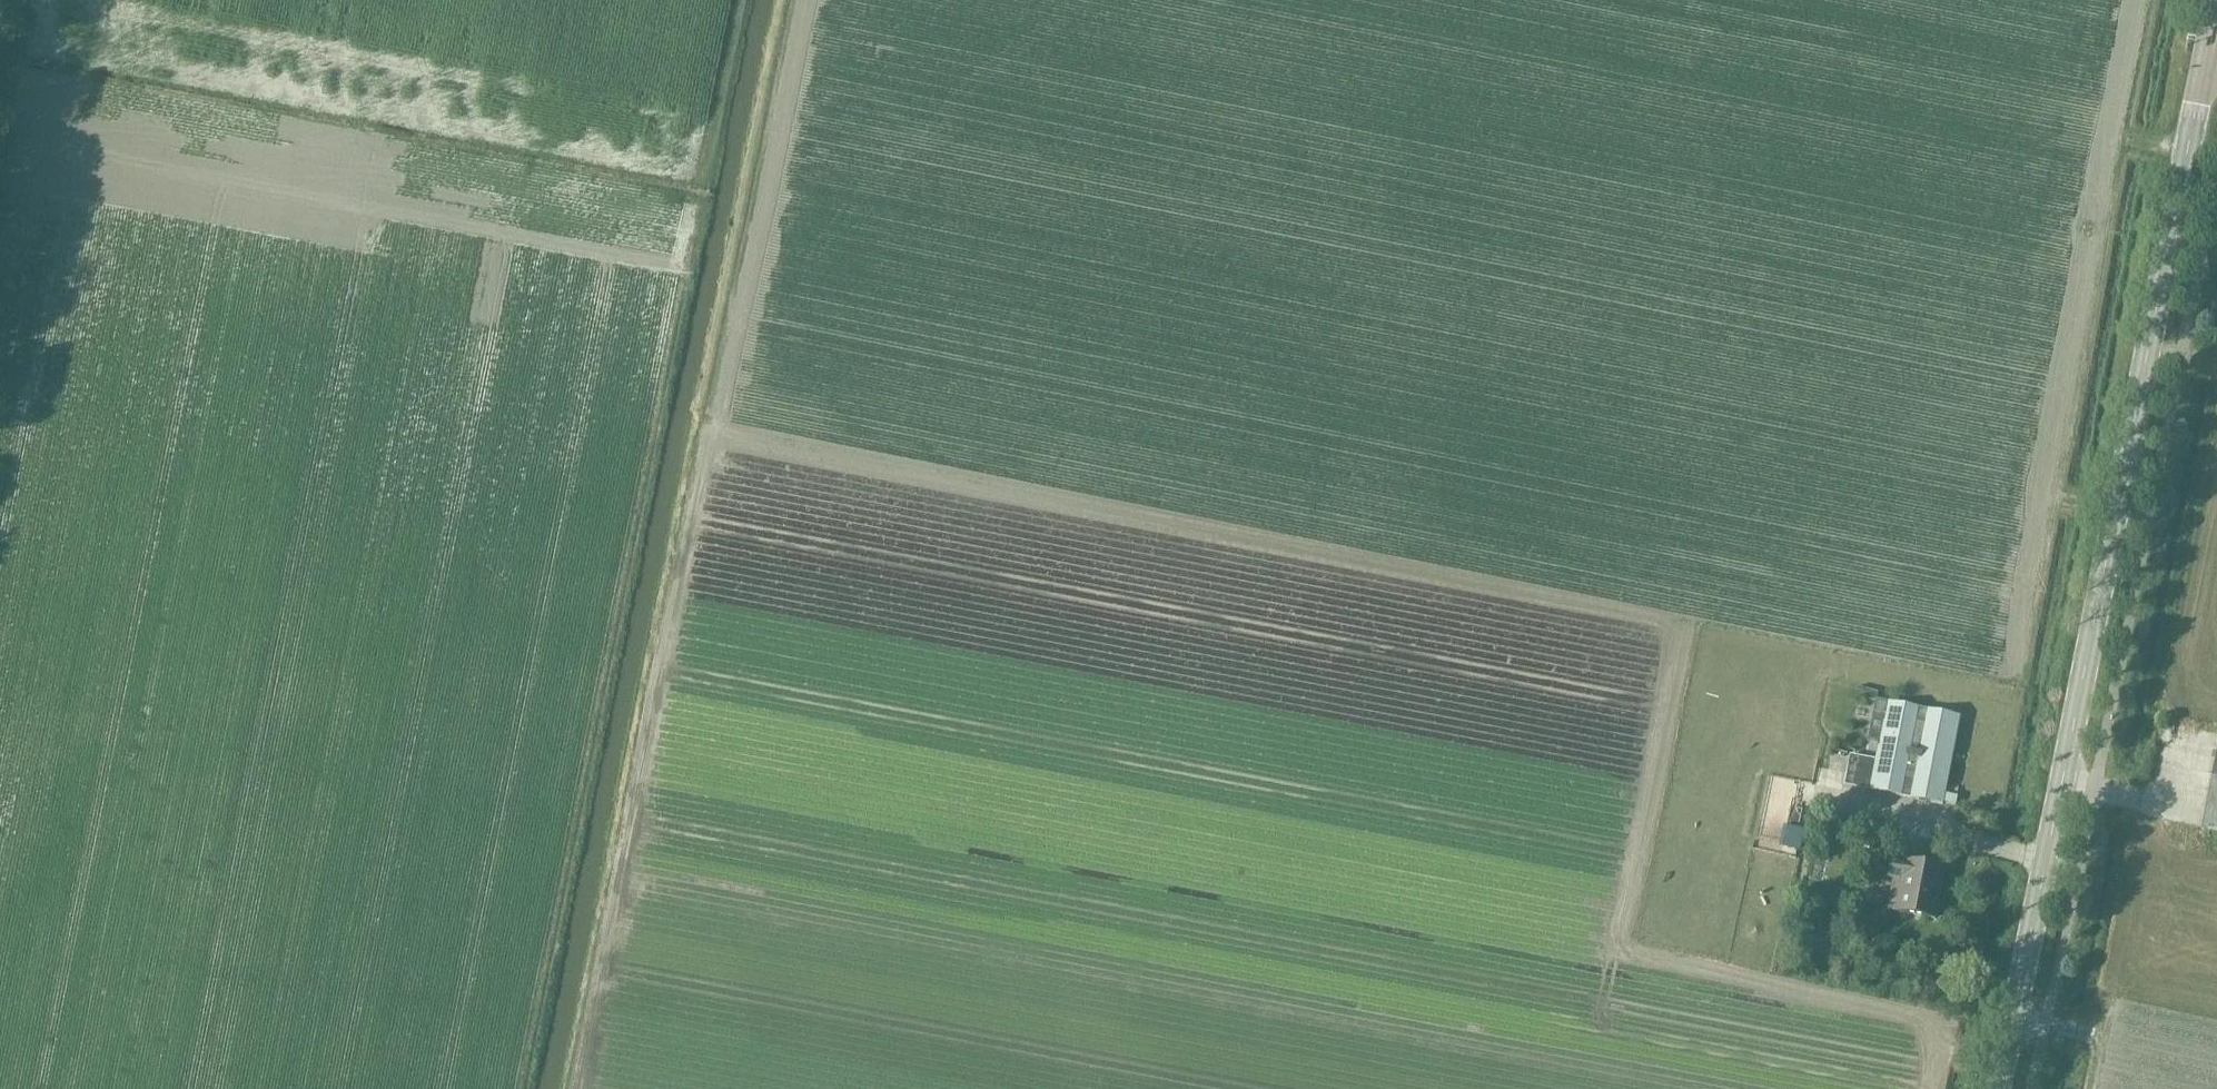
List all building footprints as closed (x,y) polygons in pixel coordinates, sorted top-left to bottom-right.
[(1888,702),(1876,760),(1849,755),(1843,784),(1944,804),(1944,801),(1956,803),(1957,795),(1945,792),(1960,716),(1888,702)] [(2199,831),(2216,834),(2216,740),(2199,831)] [(1858,823),(1837,818),(1832,840),(1853,845),(1858,823)] [(1889,876),(1892,877),(1886,909),(1934,918),(1944,867),(1892,858),(1889,876)]
